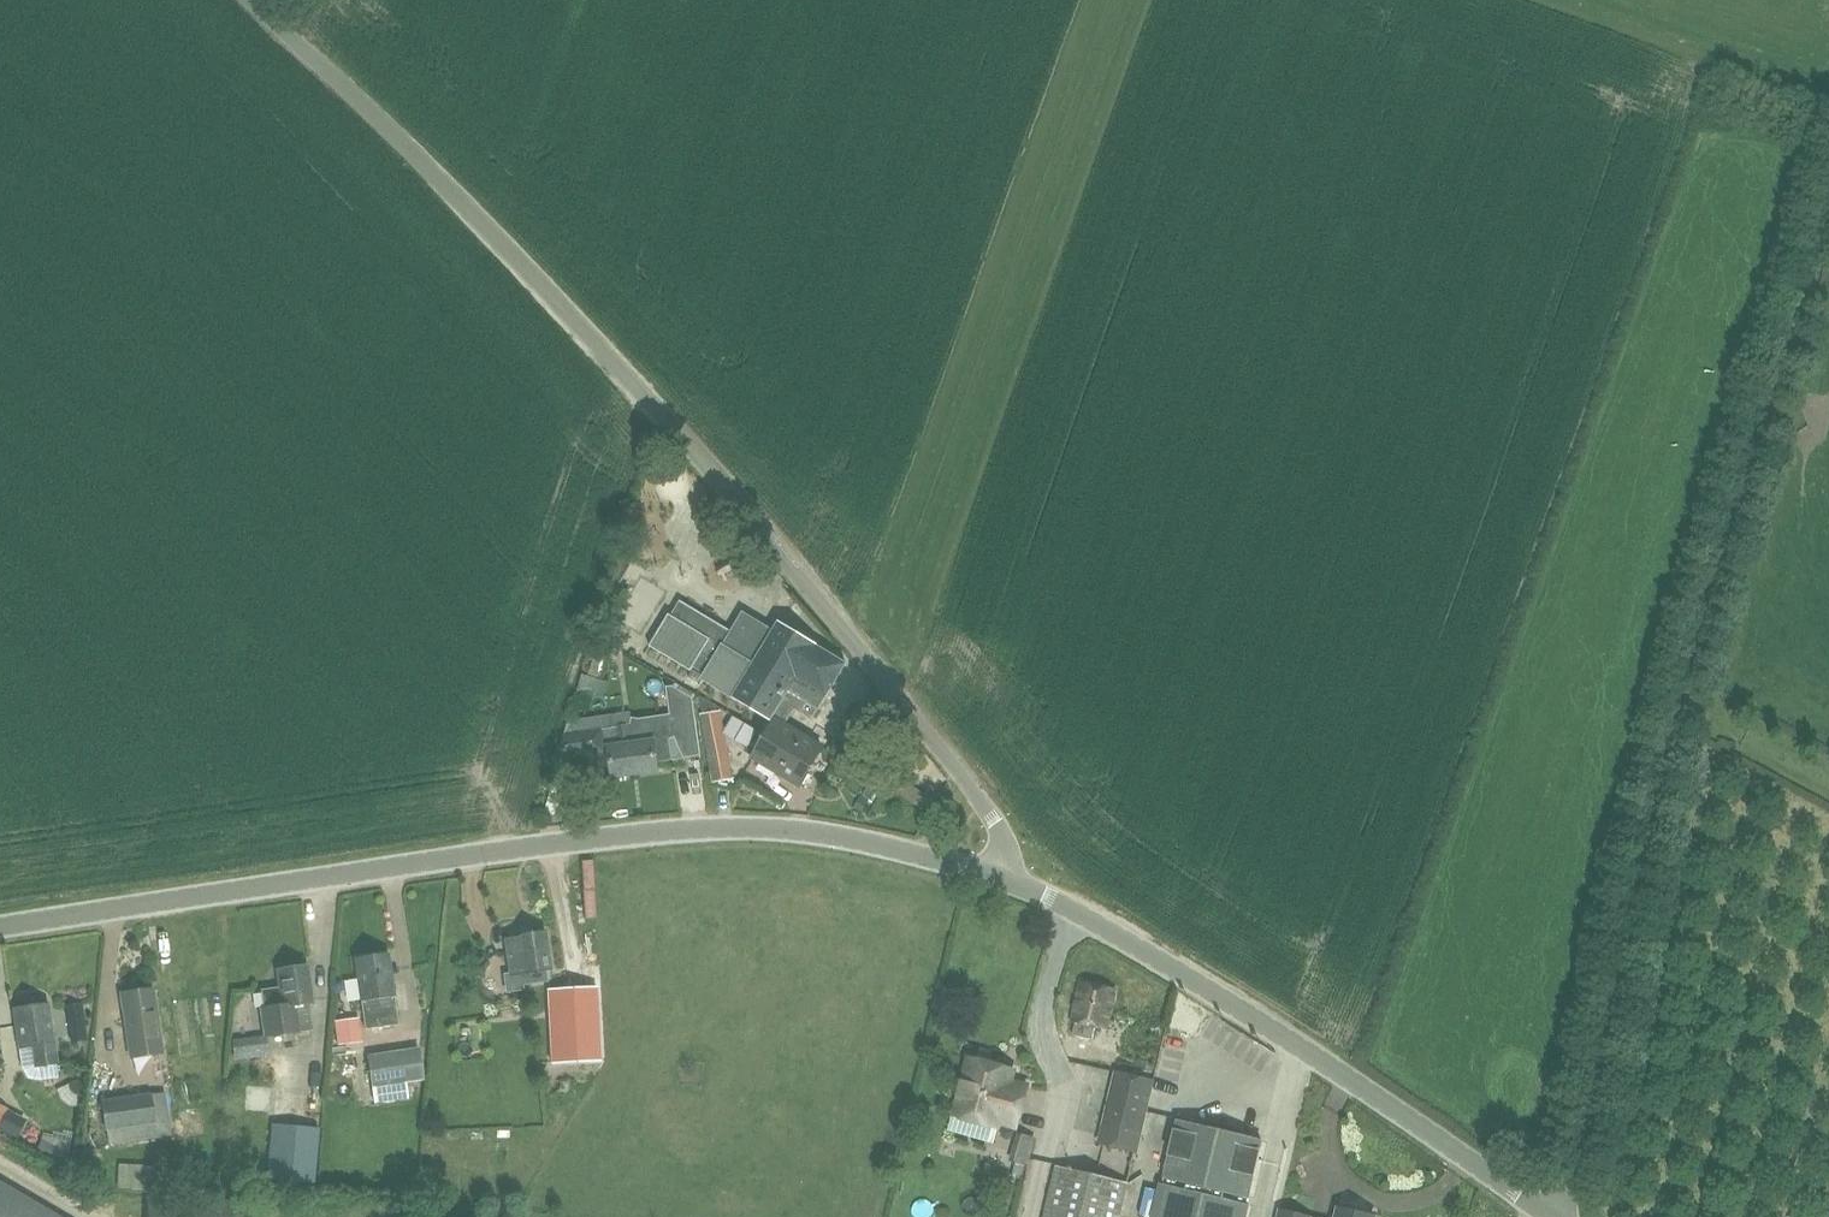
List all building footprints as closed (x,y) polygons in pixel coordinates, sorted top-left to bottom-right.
[(776,718),(785,723),(794,708),(812,718),(818,708),(819,708),(846,662),(778,621),(773,631),(743,612),(732,630),(679,599),(671,614),(668,612),(649,644),(690,668),(692,666),(705,673),(702,678),(738,699),(774,721),(776,718)] [(635,661),(592,636),(590,645),(596,648),(587,677),(581,676),(577,690),(604,698),(609,682),(601,680),(608,655),(631,668),(635,661)] [(646,669),(643,674),(655,681),(659,715),(639,719),(631,717),(630,711),(581,718),(570,716),(566,729),(578,732),(581,756),(606,752),(605,750),(609,749),(613,776),(657,770),(656,761),(683,757),(687,781),(703,779),(692,696),(646,669)] [(733,779),(720,711),(701,699),(699,700),(702,713),(699,714),(713,782),(733,779)] [(776,718),(774,721),(775,721),(752,758),(799,786),(823,746),(785,723),(776,718)] [(509,973),(513,973),(515,985),(546,980),(544,968),(550,967),(545,932),(504,938),(509,973)] [(354,959),(360,998),(364,1029),(398,1024),(388,954),(354,959)] [(312,1001),(307,966),(277,971),(282,1006),(312,1001)] [(1071,1019),(1075,1020),(1072,1036),(1092,1040),(1094,1024),(1107,1027),(1115,988),(1080,981),(1071,1019)] [(494,987),(496,1004),(511,1002),(510,986),(494,987)] [(600,1060),(596,987),(547,990),(551,1063),(600,1060)] [(162,1053),(152,988),(121,992),(130,1058),(162,1053)] [(17,1047),(31,1045),(34,1067),(57,1064),(48,1002),(12,1007),(17,1047)] [(65,1005),(68,1026),(85,1023),(82,1003),(65,1005)] [(419,1047),(367,1055),(372,1087),(424,1079),(419,1047)] [(969,1060),(953,1117),(975,1123),(975,1122),(995,1127),(996,1124),(1018,1130),(1030,1083),(1014,1079),(1015,1073),(969,1060)] [(1116,1072),(1099,1143),(1134,1151),(1152,1080),(1116,1072)] [(151,1093),(104,1100),(108,1129),(155,1122),(151,1093)] [(1248,1203),(1246,1203),(1261,1140),(1239,1134),(1241,1127),(1221,1123),(1219,1130),(1176,1119),(1161,1183),(1159,1182),(1151,1216),(1244,1216),(1248,1203)] [(1041,1149),(1046,1125),(1027,1121),(1022,1145),(1041,1149)] [(314,1183),(319,1129),(270,1124),(265,1178),(314,1183)] [(1128,1181),(1055,1164),(1042,1216),(1119,1216),(1128,1181)] [(0,1179),(0,1216),(63,1216),(0,1179)] [(1374,1216),(1337,1207),(1335,1216),(1373,1216),(1374,1216)]
